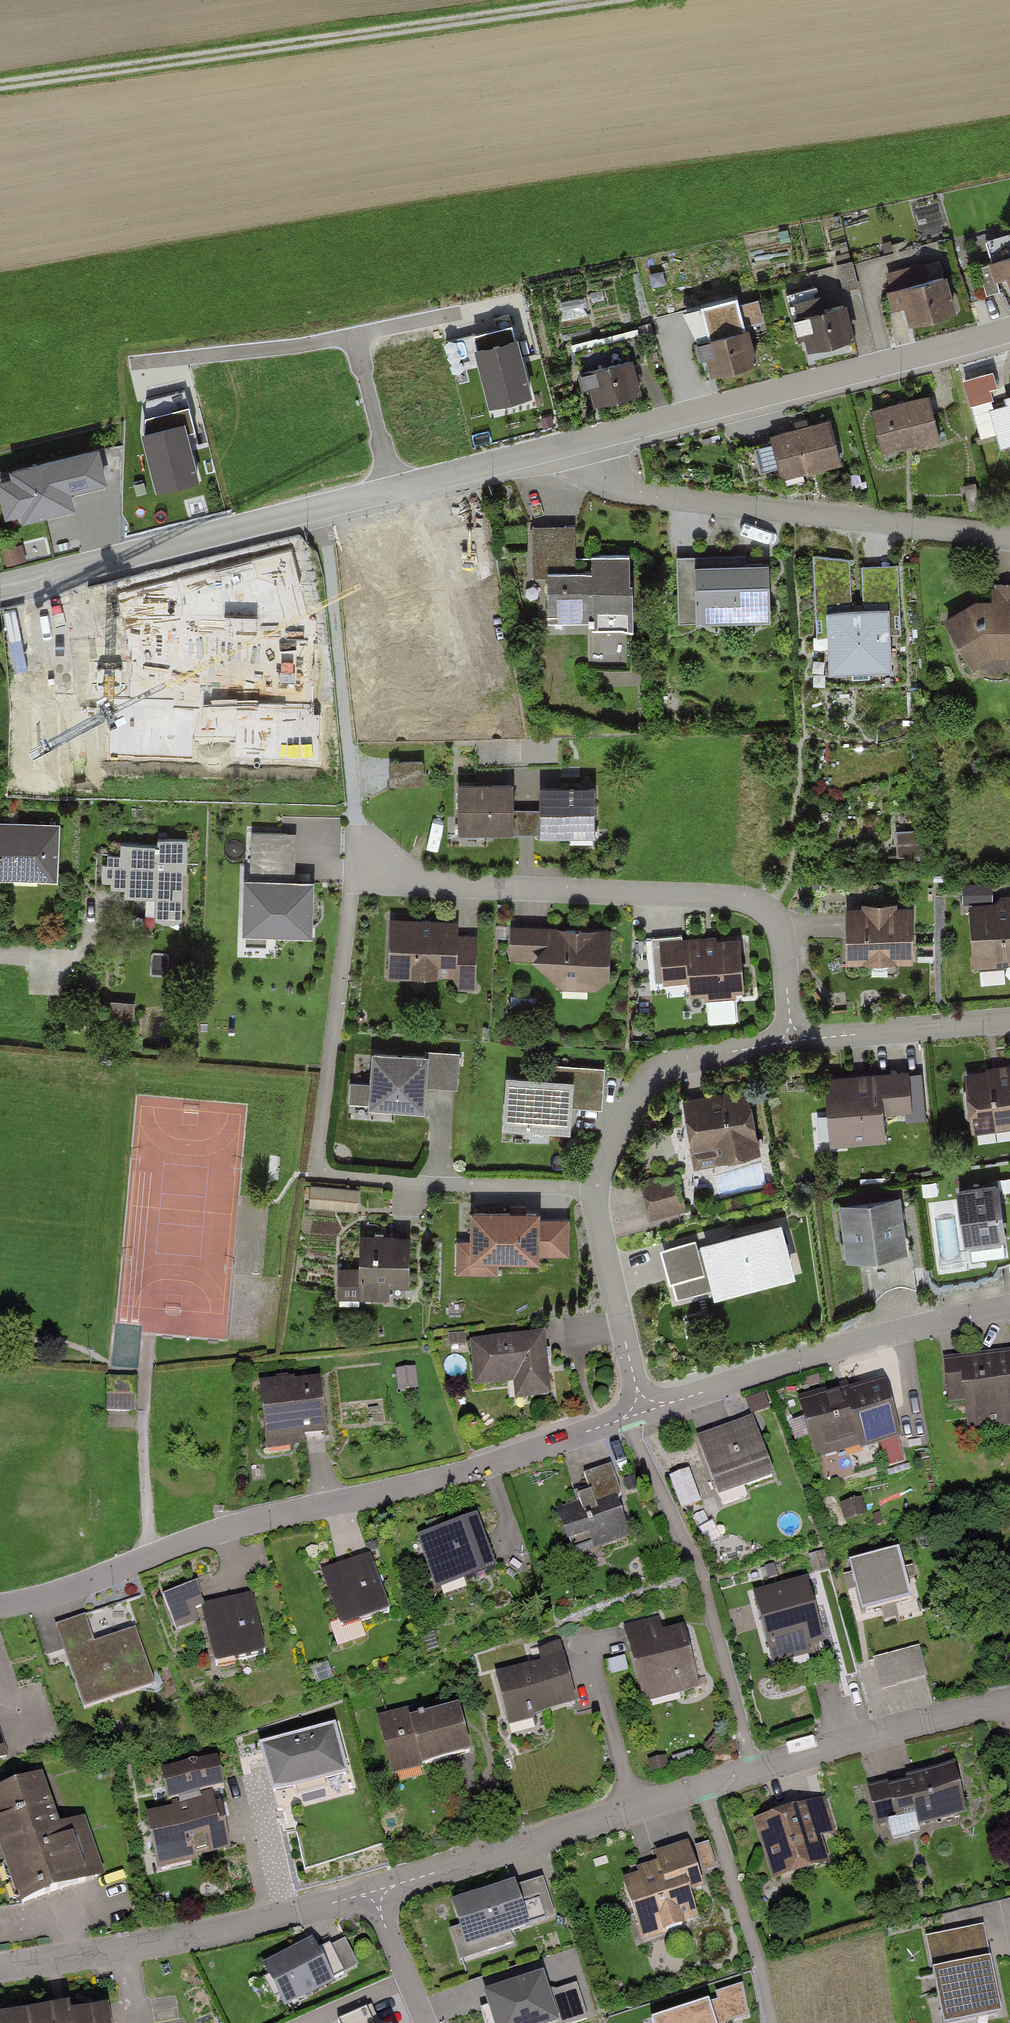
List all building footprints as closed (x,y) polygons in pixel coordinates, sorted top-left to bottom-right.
[(854,256),(839,261),(847,288),(862,284),(854,256)] [(980,267),(986,286),(1009,279),(1009,282),(1009,259),(980,267)] [(948,277),(889,291),(893,308),(904,306),(909,325),(957,313),(948,277)] [(805,353),(855,340),(846,305),(826,310),(821,292),(791,300),(805,353)] [(733,335),(699,344),(708,377),(758,364),(750,333),(768,328),(760,299),(726,308),(733,335)] [(530,394),(508,314),(494,318),(501,342),(479,348),(474,332),(446,340),(454,371),(481,364),(492,404),(530,394)] [(633,363),(584,374),(592,408),(641,396),(633,363)] [(159,485),(201,478),(188,390),(145,396),(159,485)] [(928,397),(873,411),(885,455),(940,440),(928,397)] [(998,434),(1002,447),(1009,445),(1009,397),(1006,398),(1009,407),(995,410),(991,398),(972,403),(982,439),(998,434)] [(829,423),(773,436),(784,479),(839,465),(829,423)] [(0,480),(0,501),(5,519),(20,515),(22,522),(74,509),(69,490),(105,481),(96,448),(9,470),(10,477),(0,480)] [(576,527),(534,528),(535,578),(549,578),(550,631),(629,629),(628,555),(576,556),(576,527)] [(745,555),(673,557),(675,625),(770,622),(768,563),(745,564),(745,555)] [(852,556),(815,557),(818,635),(829,635),(830,674),(891,671),(890,635),(902,634),(899,566),(865,568),(867,608),(854,609),(852,556)] [(995,589),(995,602),(978,602),(947,622),(978,668),(993,658),(1009,658),(1009,589),(995,589)] [(128,686),(123,664),(184,649),(173,603),(98,621),(108,666),(98,668),(103,692),(128,686)] [(392,760),(393,778),(425,776),(424,758),(392,760)] [(596,788),(541,788),(541,807),(514,807),(514,784),(459,784),(459,835),(514,836),(514,833),(541,833),(541,836),(596,837),(596,788)] [(0,822),(0,881),(61,882),(63,823),(0,822)] [(298,832),(251,831),(250,879),(244,879),(243,936),(313,938),(314,882),(296,881),(298,832)] [(106,880),(113,881),(113,888),(159,890),(157,921),(183,922),(186,872),(187,872),(189,842),(157,840),(157,847),(124,845),(123,858),(107,857),(106,880)] [(972,906),(977,972),(1009,969),(1009,903),(972,906)] [(911,909),(848,909),(847,962),(911,962),(911,909)] [(390,974),(452,977),(451,991),(480,992),(481,937),(458,936),(458,924),(392,922),(390,974)] [(611,932),(512,929),(510,963),(537,964),(565,991),(593,992),(610,979),(611,932)] [(745,994),(740,938),(664,944),(667,982),(693,981),(694,998),(745,994)] [(133,1005),(106,1003),(104,1031),(131,1033),(133,1005)] [(425,1113),(426,1091),(459,1094),(462,1054),(425,1051),(424,1057),(374,1053),(369,1109),(425,1113)] [(604,1111),(607,1071),(556,1067),(555,1081),(506,1077),(502,1130),(568,1135),(570,1109),(604,1111)] [(966,1076),(973,1133),(1009,1128),(1009,1070),(966,1076)] [(911,1073),(826,1080),(832,1149),(887,1144),(884,1116),(914,1113),(911,1073)] [(759,1157),(749,1094),(683,1105),(694,1167),(759,1157)] [(688,1212),(679,1178),(642,1187),(651,1221),(688,1212)] [(1000,1188),(957,1193),(962,1247),(1006,1243),(1000,1188)] [(360,1190),(309,1189),(308,1212),(360,1214),(360,1190)] [(907,1255),(901,1198),(843,1205),(849,1261),(907,1255)] [(498,1276),(498,1264),(537,1265),(538,1256),(571,1257),(572,1224),(539,1223),(539,1216),(473,1214),(472,1246),(458,1246),(457,1275),(498,1276)] [(797,1279),(782,1225),(700,1247),(698,1243),(662,1253),(675,1301),(712,1291),(715,1300),(797,1279)] [(410,1297),(412,1239),(361,1237),(359,1296),(410,1297)] [(545,1338),(471,1344),(474,1388),(518,1384),(519,1400),(550,1397),(545,1338)] [(945,1360),(950,1400),(968,1411),(970,1435),(1009,1431),(1009,1353),(945,1360)] [(322,1381),(261,1386),(267,1451),(307,1447),(306,1435),(326,1433),(322,1381)] [(134,1383),(109,1382),(107,1409),(132,1410),(134,1383)] [(898,1437),(883,1384),(803,1407),(818,1460),(898,1437)] [(774,1479),(754,1419),(701,1436),(721,1496),(774,1479)] [(575,1560),(629,1539),(615,1502),(625,1498),(613,1466),(587,1476),(596,1499),(558,1514),(575,1560)] [(693,1468),(674,1474),(684,1507),(703,1501),(693,1468)] [(499,1578),(478,1518),(419,1538),(441,1598),(499,1578)] [(369,1557),(323,1573),(343,1630),(389,1614),(369,1557)] [(896,1557),(847,1571),(861,1620),(910,1606),(896,1557)] [(825,1649),(808,1583),(753,1597),(770,1664),(825,1649)] [(174,1627),(206,1620),(217,1667),(266,1655),(251,1596),(208,1607),(203,1586),(166,1595),(174,1627)] [(84,1618),(54,1628),(85,1715),(156,1690),(136,1633),(94,1647),(84,1618)] [(660,1620),(625,1630),(645,1704),(699,1690),(683,1630),(664,1635),(660,1620)] [(919,1648),(872,1661),(881,1693),(928,1680),(919,1648)] [(564,1660),(498,1677),(510,1723),(576,1706),(564,1660)] [(468,1756),(458,1713),(382,1731),(393,1774),(468,1756)] [(9,1759),(0,1731),(0,1762),(9,1759)] [(334,1731),(261,1750),(273,1796),(346,1777),(334,1731)] [(215,1761),(163,1771),(171,1809),(146,1814),(156,1867),(227,1853),(216,1796),(222,1795),(215,1761)] [(951,1769),(869,1790),(877,1822),(919,1811),(924,1830),(964,1820),(951,1769)] [(0,1794),(0,1858),(16,1908),(105,1879),(86,1822),(57,1831),(40,1781),(0,1794)] [(827,1802),(757,1823),(774,1880),(829,1863),(821,1837),(836,1832),(827,1802)] [(656,1854),(661,1872),(625,1881),(641,1940),(698,1925),(690,1895),(702,1892),(690,1845),(656,1854)] [(543,1882),(454,1913),(468,1954),(557,1923),(543,1882)] [(925,1941),(941,2022),(999,2022),(1001,2022),(982,1930),(925,1941)] [(335,1986),(314,1943),(266,1967),(287,2009),(335,1986)] [(523,1967),(490,1978),(493,1985),(526,1975),(523,1967)] [(483,2002),(490,2022),(589,2022),(578,1989),(550,1997),(545,1983),(483,2002)] [(742,1986),(717,1994),(725,2022),(746,2015),(742,1986)] [(652,2022),(653,2022),(716,2022),(709,2003),(652,2022)] [(339,2018),(341,2022),(376,2022),(368,2005),(339,2018)] [(66,2017),(65,2009),(0,2018),(0,2022),(110,2022),(109,2011),(66,2017)]
